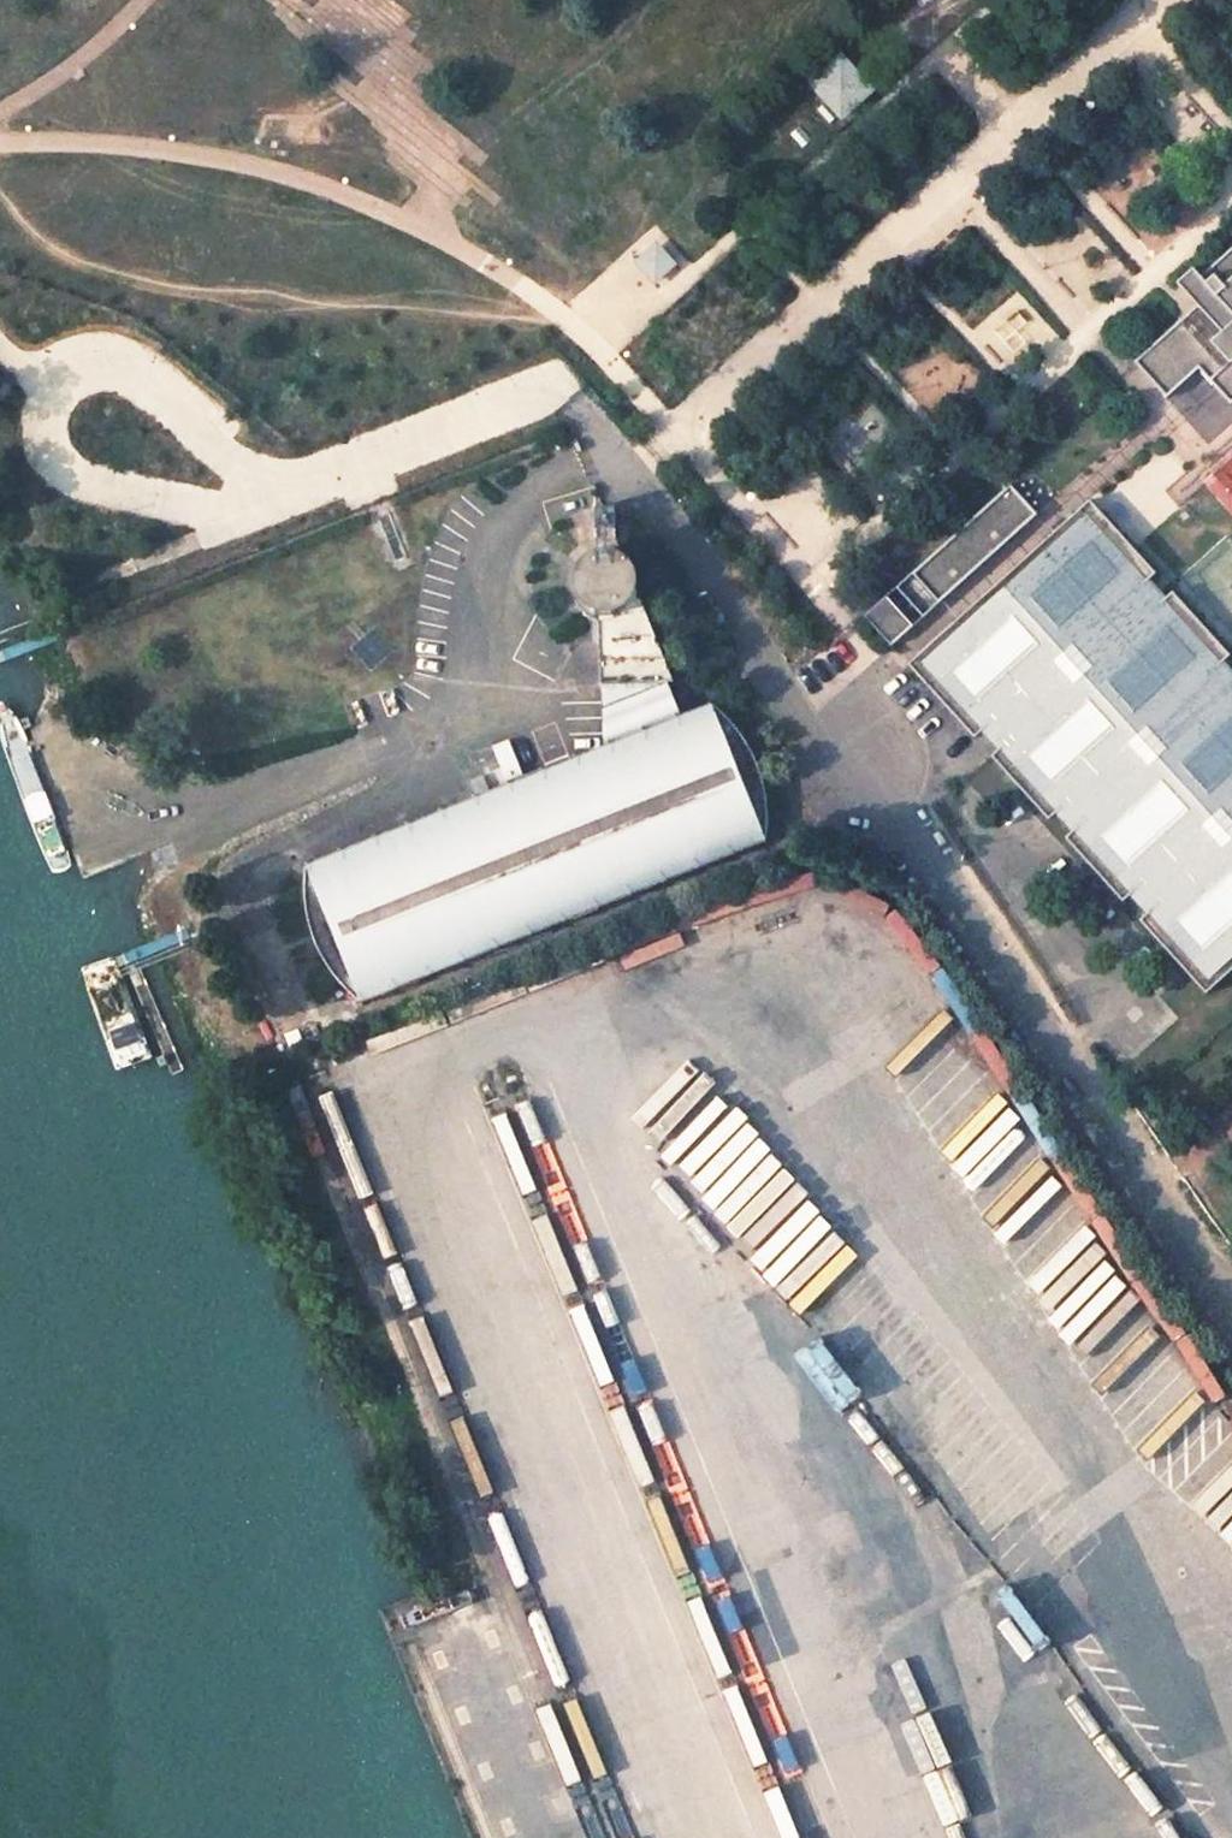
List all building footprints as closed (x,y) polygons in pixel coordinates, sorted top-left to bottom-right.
[(838,52),(804,84),(841,121),(874,90),(838,52)] [(656,242),(634,262),(655,285),(677,265),(656,242)] [(1134,362),(1167,398),(1198,369),(1231,405),(1231,404),(1231,246),(1200,275),(1192,267),(1176,283),(1196,305),(1134,362)] [(1010,485),(864,615),(890,645),(971,573),(965,566),(987,546),(994,553),(1037,514),(1010,485)] [(908,662),(973,736),(981,729),(989,737),(998,747),(989,755),(1046,818),(1054,810),(1071,829),(1063,838),(1121,901),(1129,894),(1145,913),(1137,920),(1183,973),(1203,994),(1231,968),(1231,676),(1221,664),(1228,656),(1172,592),(1164,599),(1152,586),(1160,579),(1133,549),(1090,500),(908,662)] [(626,508),(606,508),(606,530),(626,530),(626,508)] [(611,566),(609,554),(605,555),(599,558),(592,565),(587,574),(587,584),(588,593),(593,602),(601,609),(610,612),(620,746),(312,866),(310,876),(309,895),(311,914),(315,932),(322,950),(330,966),(341,981),(352,992),(368,1004),(778,843),(780,830),(780,816),(779,800),(776,783),(772,769),(766,755),(757,740),(747,726),(738,716),(725,705),(694,717),(679,681),(687,679),(647,588),(647,580),(646,573),(643,566),(640,562),(611,566)]
